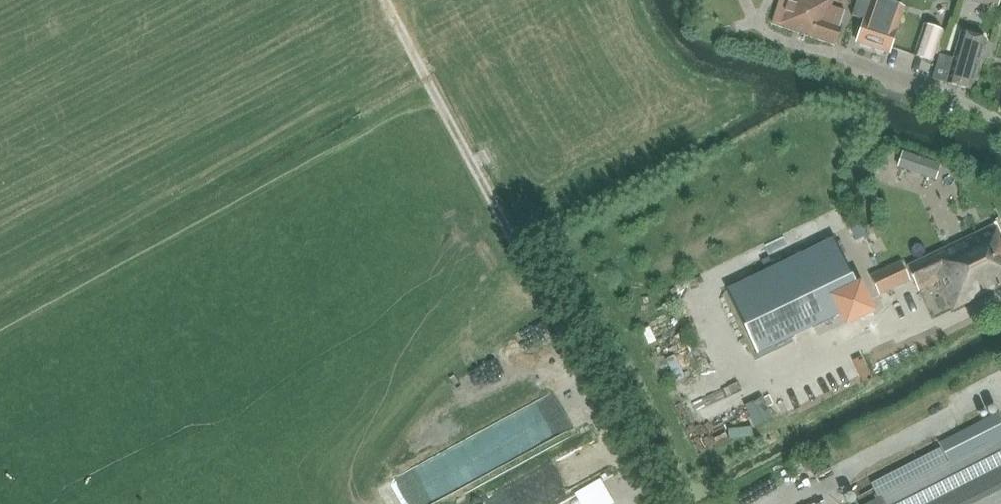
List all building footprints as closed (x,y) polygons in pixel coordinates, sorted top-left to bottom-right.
[(771,22),(836,44),(842,25),(841,24),(845,10),(831,6),(833,0),(778,0),(771,22)] [(864,20),(857,43),(888,53),(903,6),(884,0),(857,0),(852,16),(864,20)] [(1000,0),(970,0),(970,1),(998,10),(1000,0)] [(913,56),(932,63),(943,30),(924,24),(913,56)] [(973,91),(987,39),(961,30),(953,57),(939,54),(932,79),(973,91)] [(885,178),(900,182),(902,175),(922,180),(926,167),(890,158),(885,178)] [(996,223),(994,224),(995,224),(906,266),(919,291),(939,281),(953,312),(1000,288),(1000,233),(996,223)] [(757,354),(843,314),(835,298),(858,287),(834,237),(726,289),(757,354)] [(911,281),(910,280),(901,261),(870,276),(879,296),(911,281)] [(743,433),(750,430),(743,410),(736,412),(743,433)] [(1000,491),(1000,415),(999,412),(939,443),(948,461),(878,497),(882,503),(975,503),(1000,491)] [(479,503),(531,503),(557,488),(540,460),(476,498),(479,503)] [(603,479),(547,503),(614,503),(603,479)]
